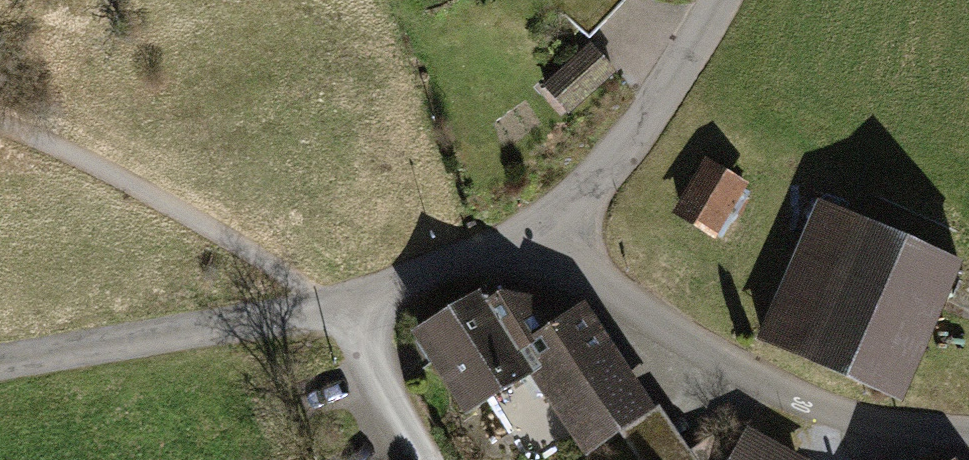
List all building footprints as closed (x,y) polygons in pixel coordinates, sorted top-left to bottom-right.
[(588,51),(548,87),(573,114),(613,78),(588,51)] [(752,193),(701,161),(664,221),(715,252),(752,193)] [(956,257),(820,198),(761,332),(898,392),(956,257)] [(534,371),(600,332),(581,300),(560,312),(549,294),(478,290),(421,324),(472,409),(534,371)] [(621,427),(650,409),(600,332),(534,371),(584,450),(621,427)] [(658,403),(650,409),(621,427),(642,459),(696,459),(658,403)] [(729,459),(809,459),(810,459),(747,427),(729,459)]
